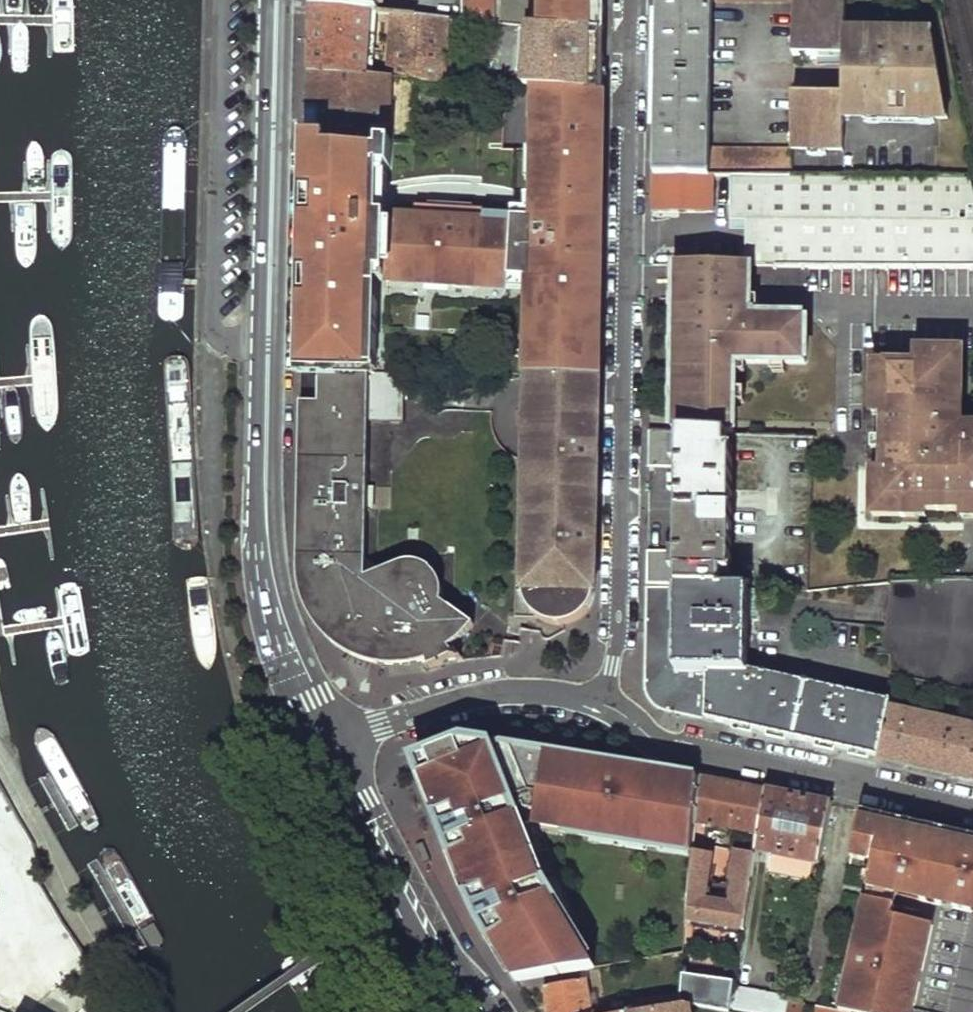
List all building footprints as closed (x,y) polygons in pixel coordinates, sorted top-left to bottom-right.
[(310,7),(332,9),(332,0),(310,0),(310,7)] [(332,9),(370,12),(380,13),(381,0),(332,0),(332,9)] [(462,20),(484,22),(485,0),(462,0),(462,20)] [(531,26),(605,32),(605,0),(532,0),(531,26)] [(654,173),(726,174),(734,174),(792,174),(791,150),(707,149),(711,6),(792,5),(792,2),(792,0),(656,0),(655,34),(654,138),(654,173)] [(841,98),(791,97),(791,150),(847,150),(847,117),(923,117),(922,66),(847,66),(848,4),(792,2),(792,5),(792,58),(841,58),(841,98)] [(309,40),(308,74),(368,78),(370,12),(332,9),(310,7),(309,40)] [(390,14),(387,79),(420,81),(443,83),(445,19),(390,14)] [(605,32),(531,26),(525,26),(521,88),(538,90),(604,94),(604,61),(605,32)] [(368,78),(308,74),(306,139),(391,144),(416,145),(420,81),(387,79),(368,78)] [(391,144),(306,139),(300,371),(318,371),(375,372),(377,304),(368,304),(369,274),(448,278),(448,287),(475,288),(476,276),(536,279),(535,314),(528,314),(528,375),(524,374),(524,402),(528,402),(527,442),(533,442),(532,501),(526,500),(525,547),(532,547),(531,559),(525,559),(525,589),(534,589),(534,605),(534,613),(545,621),(560,625),(572,623),(580,619),(587,612),(593,605),(596,597),(597,590),(597,561),(599,431),(601,268),(604,117),(604,94),(538,90),(538,94),(537,124),(535,123),(535,150),(534,183),(534,197),(534,220),(512,219),(512,217),(473,215),(429,213),(416,212),(415,221),(388,219),(387,219),(386,223),(374,222),(374,196),(384,185),(384,167),(388,167),(391,167),(391,144)] [(538,94),(528,94),(528,123),(535,123),(537,124),(538,94)] [(535,150),(526,150),(526,183),(534,183),(535,150)] [(388,167),(384,167),(384,185),(374,196),(374,222),(386,223),(387,219),(388,219),(388,167)] [(654,173),(654,211),(713,210),(714,181),(725,181),(726,174),(654,173)] [(770,262),(972,263),(972,199),(967,175),(792,174),(734,174),(735,220),(770,220),(770,262)] [(534,197),(525,196),(524,211),(513,210),(512,217),(512,219),(534,220),(534,197)] [(429,204),(429,213),(473,215),(473,206),(429,204)] [(749,231),(749,262),(753,262),(770,262),(770,220),(735,220),(735,230),(749,231)] [(678,262),(674,430),(726,432),(736,432),(736,401),(737,388),(737,371),(737,361),(746,361),(774,362),(788,362),(807,362),(809,316),(759,315),(760,308),(751,309),(752,298),(753,262),(749,262),(678,262)] [(448,278),(369,274),(368,304),(377,304),(378,284),(424,286),(424,290),(448,291),(448,287),(448,278)] [(476,276),(475,288),(527,290),(527,314),(528,314),(535,314),(536,279),(476,276)] [(752,298),(751,309),(760,308),(760,298),(752,298)] [(964,428),(953,427),(953,417),(953,401),(953,391),(964,391),(964,350),(919,350),(919,363),(877,364),(876,404),(887,404),(887,414),(886,439),(886,449),(885,471),(885,481),(875,481),(874,516),(917,517),(917,510),(928,510),(963,511),(972,511),(972,428),(964,428)] [(737,361),(737,371),(746,371),(746,361),(737,361)] [(774,362),(774,371),(787,372),(788,362),(774,362)] [(318,371),(314,568),(316,577),(317,586),(321,600),(326,609),(331,615),(336,621),(348,631),(355,635),(362,639),(369,641),(376,643),(383,645),(390,645),(398,645),(411,643),(422,639),(431,664),(438,662),(447,657),(455,652),(451,646),(458,640),(464,636),(471,629),(477,620),(441,598),(442,594),(442,587),(441,581),(439,576),(437,572),(432,568),(427,565),(421,563),(414,561),(404,562),(393,565),(367,575),(371,422),(407,423),(407,373),(375,372),(318,371)] [(745,389),(737,388),(736,401),(745,402),(745,389)] [(953,391),(953,401),(964,401),(964,391),(953,391)] [(876,404),(876,413),(887,414),(887,404),(876,404)] [(953,417),(953,427),(964,428),(963,417),(953,417)] [(647,551),(647,582),(720,587),(721,572),(728,572),(732,447),(726,447),(726,432),(674,430),(649,429),(648,467),(677,467),(676,551),(647,551)] [(875,439),(875,449),(886,449),(886,439),(875,439)] [(875,470),(875,481),(885,481),(885,471),(875,470)] [(746,668),(746,620),(756,620),(756,588),(720,587),(647,582),(646,644),(645,685),(646,694),(647,698),(649,701),(653,704),(657,707),(662,709),(667,710),(876,756),(886,707),(888,699),(756,670),(746,668)] [(534,589),(525,589),(527,602),(534,613),(534,605),(534,589)] [(746,620),(746,668),(756,670),(756,620),(746,620)] [(886,707),(876,756),(958,774),(968,725),(886,707)] [(958,774),(972,777),(972,726),(968,725),(958,774)] [(463,740),(414,761),(455,863),(459,861),(464,874),(461,875),(468,894),(475,909),(477,908),(483,921),(481,922),(482,925),(516,982),(594,969),(544,831),(564,834),(565,831),(693,851),(695,823),(699,777),(630,766),(629,769),(616,767),(616,764),(615,764),(463,740)] [(699,777),(695,823),(751,829),(749,848),(745,848),(742,874),(738,874),(736,898),(713,894),(716,853),(693,851),(687,922),(744,928),(756,849),(766,790),(699,777)] [(766,790),(756,849),(820,861),(832,803),(766,790)] [(841,1011),(845,1011),(942,1011),(915,1007),(932,922),(889,913),(897,875),(910,879),(909,884),(921,886),(918,896),(972,908),(972,834),(864,810),(853,857),(871,861),(841,1011)] [(845,965),(848,951),(839,949),(836,963),(845,965)] [(544,988),(547,1011),(592,1011),(585,979),(544,988)] [(733,997),(731,1011),(788,1011),(789,1009),(791,1000),(792,995),(735,986),(733,997)] [(630,1004),(632,1011),(649,1011),(679,1006),(680,995),(630,1004)] [(718,995),(715,1009),(728,1011),(731,1011),(733,997),(718,995)] [(791,1000),(789,1009),(800,1011),(801,1002),(791,1000)] [(688,1004),(679,1006),(649,1011),(689,1011),(688,1004)]
